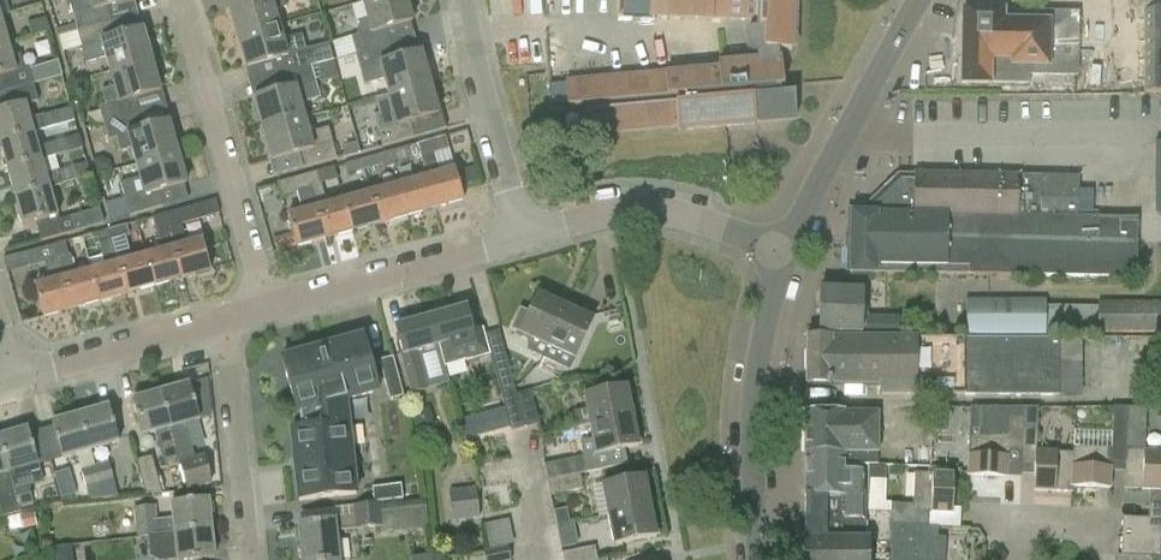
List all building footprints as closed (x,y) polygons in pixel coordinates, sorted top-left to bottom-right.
[(5,0),(0,0),(0,15),(9,12),(5,0)] [(133,0),(71,0),(69,1),(75,24),(56,30),(60,41),(138,19),(133,0)] [(228,8),(237,40),(279,28),(274,10),(287,6),(286,0),(226,0),(228,8)] [(362,5),(365,19),(362,20),(356,31),(358,35),(351,37),(356,56),(388,47),(383,30),(411,22),(405,0),(378,0),(362,5)] [(780,87),(784,87),(781,60),(778,60),(778,50),(791,51),(793,0),(649,0),(648,15),(755,19),(755,29),(753,29),(750,30),(748,31),(746,33),(745,36),(745,47),(745,49),(747,52),(749,53),(752,54),(754,54),(753,62),(717,65),(717,70),(610,79),(611,91),(566,94),(567,106),(586,104),(587,111),(583,111),(585,128),(585,133),(677,125),(677,130),(756,124),(756,122),(796,118),(794,94),(780,95),(780,87)] [(1160,94),(1160,10),(1143,10),(1144,94),(1160,94)] [(964,12),(963,36),(967,37),(966,58),(963,57),(962,82),(1028,84),(1029,74),(1078,75),(1079,14),(1042,13),(1042,23),(1002,22),(1003,13),(964,12)] [(49,32),(46,19),(28,24),(32,37),(49,32)] [(151,62),(138,19),(60,41),(63,53),(82,47),(86,62),(104,57),(109,74),(151,62)] [(282,40),(279,28),(237,40),(245,69),(274,62),(278,77),(312,68),(307,50),(303,51),(299,36),(282,40)] [(7,46),(0,48),(0,78),(15,74),(7,46)] [(364,85),(383,80),(387,95),(428,84),(420,54),(392,61),(388,47),(356,56),(364,85)] [(25,71),(29,85),(33,84),(62,76),(58,62),(25,71)] [(109,74),(113,87),(101,91),(105,105),(98,107),(103,123),(166,106),(161,88),(159,89),(151,62),(109,74)] [(254,100),(263,132),(305,120),(301,103),(320,98),(312,68),(278,77),(282,92),(254,100)] [(1084,74),(1083,93),(1096,94),(1097,75),(1084,74)] [(28,119),(24,106),(38,102),(33,84),(29,85),(0,93),(0,144),(32,135),(32,134),(48,129),(44,115),(28,119)] [(436,112),(428,84),(387,95),(374,99),(378,114),(373,116),(381,146),(414,137),(409,119),(436,112)] [(130,149),(135,167),(177,155),(168,124),(170,123),(166,106),(103,123),(108,140),(116,138),(119,152),(130,149)] [(75,121),(71,108),(54,113),(57,126),(75,121)] [(328,128),(309,133),(305,120),(263,132),(270,158),(296,151),(301,169),(336,159),(328,128)] [(32,135),(0,144),(0,156),(5,173),(40,163),(40,161),(55,157),(51,144),(36,148),(32,135)] [(82,148),(79,136),(63,141),(66,153),(82,148)] [(417,144),(421,158),(427,179),(436,210),(461,203),(453,172),(440,176),(434,155),(449,150),(445,136),(417,144)] [(410,161),(421,158),(417,144),(406,147),(410,161)] [(186,186),(177,155),(135,167),(138,179),(121,185),(130,217),(189,200),(185,186),(186,186)] [(379,155),(362,160),(365,170),(382,166),(379,155)] [(348,175),(365,170),(362,160),(345,165),(348,175)] [(44,176),(40,163),(5,173),(13,201),(48,191),(48,188),(62,184),(59,172),(44,176)] [(91,176),(87,164),(70,169),(74,181),(91,176)] [(318,172),(305,176),(323,242),(350,234),(342,203),(327,207),(318,172)] [(898,177),(859,214),(851,214),(850,273),(876,273),(876,265),(969,267),(969,275),(1046,277),(1135,278),(1136,242),(1136,219),(1110,219),(1092,218),(1078,218),(1078,192),(1079,178),(914,174),(913,177),(898,177)] [(297,193),(302,214),(286,218),(295,249),(323,242),(305,176),(278,183),(282,197),(297,193)] [(427,179),(397,188),(406,219),(436,210),(427,179)] [(397,188),(370,195),(378,226),(406,219),(397,188)] [(57,221),(56,219),(48,191),(13,201),(21,229),(36,224),(41,241),(103,224),(99,209),(57,221)] [(1078,192),(1078,218),(1092,218),(1093,192),(1078,192)] [(370,195),(342,203),(350,234),(378,226),(370,195)] [(200,242),(187,246),(181,224),(219,213),(215,200),(162,215),(180,281),(209,273),(200,242)] [(162,253),(144,258),(152,289),(180,281),(162,215),(153,218),(162,253)] [(126,225),(107,230),(125,296),(152,289),(144,258),(131,261),(125,236),(129,235),(126,225)] [(106,268),(89,273),(97,304),(125,296),(107,230),(92,234),(95,244),(98,243),(106,268)] [(72,311),(63,280),(58,260),(53,245),(24,253),(27,267),(44,263),(50,284),(33,288),(42,319),(72,311)] [(89,273),(63,280),(72,311),(97,304),(89,273)] [(819,332),(861,333),(899,333),(899,318),(862,318),(862,290),(820,290),(819,332)] [(521,335),(531,340),(526,351),(543,359),(567,307),(539,295),(530,314),(520,309),(511,329),(521,334),(521,335)] [(1046,299),(966,299),(966,334),(1046,334),(1046,299)] [(1160,334),(1160,301),(1099,301),(1099,334),(1160,334)] [(483,328),(473,331),(466,307),(432,317),(439,346),(445,366),(467,360),(468,361),(490,355),(483,328)] [(569,371),(574,360),(576,360),(594,320),(567,307),(543,359),(569,371)] [(417,352),(439,346),(432,317),(397,327),(405,354),(400,355),(411,394),(428,390),(417,352)] [(363,336),(281,359),(296,412),(293,412),(298,429),(291,431),(299,502),(356,495),(348,423),(346,423),(343,402),(378,392),(363,336)] [(1081,396),(1081,368),(1082,343),(1082,340),(1060,339),(1060,341),(807,338),(806,385),(879,386),(879,395),(1059,397),(1059,396),(1081,396)] [(402,385),(391,347),(374,351),(385,390),(402,385)] [(492,362),(501,398),(516,394),(506,358),(492,362)] [(194,458),(185,424),(200,420),(190,384),(161,392),(180,464),(187,491),(212,485),(204,456),(194,458)] [(577,428),(591,425),(591,426),(633,418),(627,388),(585,396),(588,410),(574,412),(577,428)] [(530,391),(516,394),(524,427),(539,423),(530,391)] [(165,468),(180,464),(161,392),(133,400),(143,435),(155,432),(165,468)] [(510,431),(524,427),(516,394),(501,398),(510,431)] [(109,406),(81,414),(91,450),(119,442),(109,406)] [(1127,449),(1129,408),(1113,407),(1111,449),(1074,447),(1072,491),(1073,491),(1073,485),(1110,487),(1111,462),(1125,462),(1126,450),(1127,449)] [(1008,451),(1021,451),(1023,408),(970,408),(967,474),(1007,476),(1008,451)] [(1034,489),(1072,491),(1074,447),(1073,447),(1073,452),(1036,450),(1038,408),(1023,408),(1021,451),(1021,463),(1035,464),(1034,489)] [(1145,450),(1147,408),(1129,408),(1127,449),(1126,450),(1125,462),(1124,488),(1149,489),(1148,503),(1160,504),(1160,451),(1145,450)] [(878,465),(878,453),(878,413),(844,413),(844,412),(805,412),(805,453),(843,453),(843,465),(878,465)] [(52,422),(62,458),(91,450),(81,414),(52,422)] [(626,465),(623,449),(639,446),(633,418),(591,426),(593,440),(580,442),(586,472),(591,471),(592,476),(598,479),(601,473),(601,469),(626,465)] [(28,429),(0,436),(10,472),(37,465),(28,429)] [(10,472),(0,436),(0,505),(3,516),(19,513),(13,487),(10,473),(10,472)] [(843,472),(843,465),(843,453),(805,453),(805,539),(804,540),(847,540),(847,520),(863,520),(863,509),(863,472),(843,472)] [(161,492),(152,457),(137,461),(146,494),(161,492)] [(108,461),(95,464),(104,499),(118,497),(108,461)] [(95,464),(80,469),(88,500),(104,499),(95,464)] [(69,470),(54,474),(55,477),(57,485),(61,498),(76,494),(69,470)] [(952,474),(913,472),(912,510),(891,509),(891,524),(924,525),(924,511),(951,513),(952,474)] [(583,489),(580,474),(547,480),(550,495),(583,489)] [(19,513),(46,506),(61,503),(57,485),(55,477),(13,487),(19,513)] [(602,486),(608,516),(651,508),(645,478),(602,486)] [(485,485),(487,507),(514,504),(512,482),(485,485)] [(378,500),(404,496),(402,484),(376,488),(378,500)] [(449,490),(453,521),(479,518),(476,488),(449,490)] [(147,537),(212,530),(208,499),(172,502),(174,519),(157,520),(155,506),(134,508),(137,538),(147,537)] [(302,526),(299,526),(303,559),(339,559),(336,532),(381,527),(382,532),(427,527),(424,499),(301,512),(302,526)] [(1148,503),(1148,518),(1123,516),(1121,555),(1152,556),(1160,557),(1160,556),(1160,539),(1160,504),(1148,503)] [(570,507),(555,510),(563,546),(578,543),(570,507)] [(656,537),(651,508),(608,516),(614,545),(656,537)] [(492,547),(516,542),(510,517),(487,522),(492,547)] [(924,525),(891,524),(890,559),(943,559),(944,538),(927,537),(927,526),(924,525)] [(212,530),(147,537),(149,557),(155,559),(192,559),(214,558),(212,530)] [(847,540),(804,540),(804,559),(867,559),(867,540),(847,540)] [(508,546),(483,551),(485,559),(511,559),(508,546)] [(563,559),(597,559),(594,547),(561,553),(563,559)]
